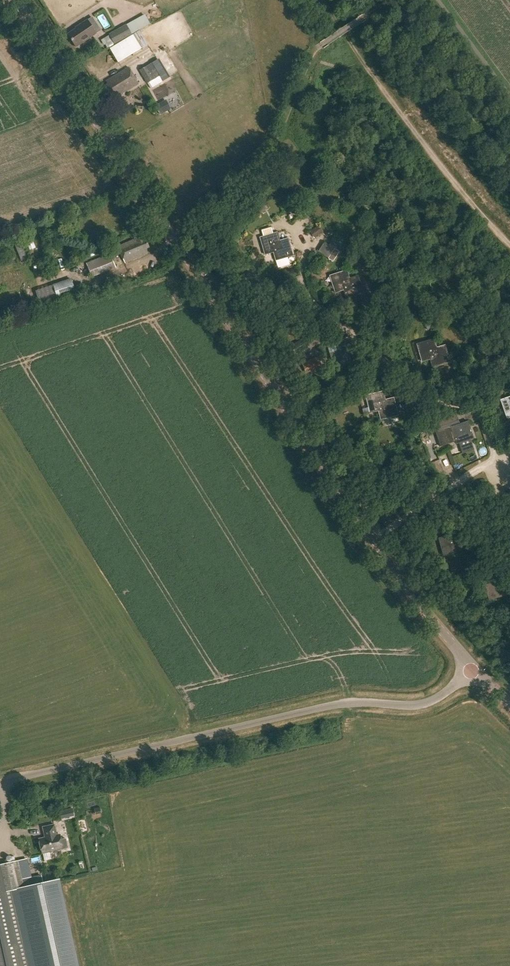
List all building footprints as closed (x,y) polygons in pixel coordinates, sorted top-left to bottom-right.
[(92,17),(86,21),(78,26),(79,27),(67,36),(75,48),(101,30),(92,17)] [(109,36),(104,39),(109,48),(111,47),(123,40),(132,36),(126,25),(108,34),(109,36)] [(123,40),(111,47),(120,61),(131,54),(123,40)] [(152,63),(139,71),(147,84),(146,85),(149,90),(159,84),(163,82),(152,63)] [(138,84),(128,68),(105,82),(107,85),(104,87),(112,100),(138,84)] [(166,100),(155,106),(161,117),(172,111),(166,100)] [(323,233),(318,226),(313,230),(318,237),(323,233)] [(263,236),(260,237),(265,256),(273,253),(275,261),(277,268),(290,265),(288,258),(293,256),(288,238),(280,241),(277,232),(277,233),(273,234),(271,228),(261,231),(263,236)] [(144,240),(142,234),(134,237),(135,239),(118,246),(125,263),(148,254),(146,249),(149,248),(146,239),(144,240)] [(26,239),(30,251),(36,249),(32,237),(26,239)] [(335,249),(324,242),(321,248),(331,254),(335,249)] [(339,252),(335,249),(331,254),(328,259),(333,262),(339,252)] [(92,276),(116,267),(111,253),(91,260),(93,264),(87,266),(92,276)] [(348,265),(354,267),(357,260),(351,258),(348,265)] [(347,270),(330,276),(335,293),(343,291),(346,299),(364,293),(358,276),(350,278),(347,270)] [(71,279),(53,285),(57,298),(76,292),(71,279)] [(432,370),(449,364),(444,347),(436,350),(434,341),(416,346),(421,363),(430,361),(432,370)] [(344,343),(335,345),(327,348),(333,365),(350,360),(344,343)] [(381,421),(398,417),(394,400),(384,402),(382,394),(366,397),(370,415),(378,413),(381,421)] [(440,447),(455,442),(456,446),(473,441),(468,424),(436,434),(440,447)] [(421,484),(425,491),(431,486),(426,480),(421,484)] [(419,492),(416,487),(408,492),(411,497),(419,492)] [(443,557),(460,553),(455,536),(439,540),(443,557)] [(489,601),(506,597),(501,580),(484,584),(489,601)] [(74,816),(73,808),(59,811),(61,819),(74,816)] [(45,837),(39,839),(43,853),(63,849),(68,848),(66,839),(61,840),(60,834),(57,835),(55,824),(43,827),(45,837)] [(0,865),(0,965),(79,965),(60,880),(43,884),(41,876),(22,880),(18,861),(0,865)]
